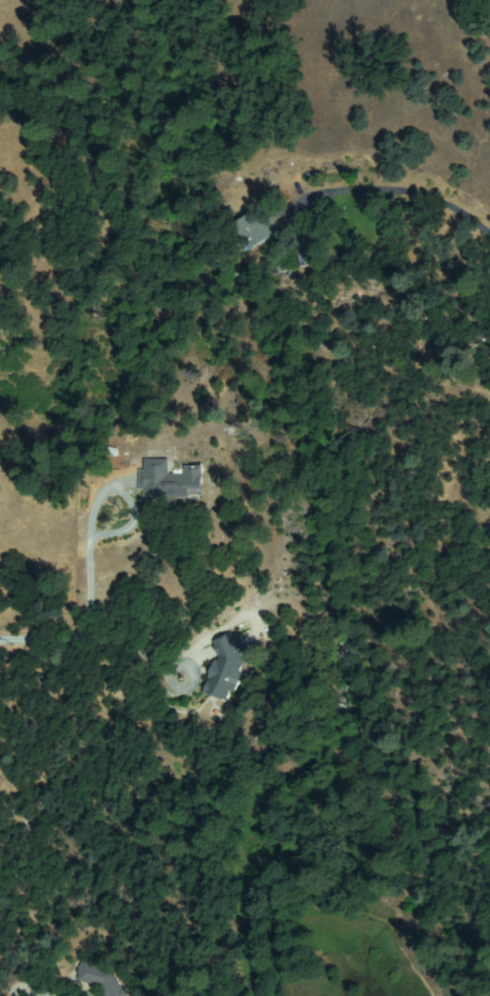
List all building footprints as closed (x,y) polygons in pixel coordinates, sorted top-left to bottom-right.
[(251,213),(262,226),(272,217),(280,227),(252,252),(232,230),(251,213)] [(305,267),(294,235),(307,231),(318,263),(305,267)] [(186,466),(201,466),(200,498),(143,496),(145,460),(167,461),(166,475),(186,476),(186,466)] [(224,687),(220,685),(215,694),(207,690),(224,653),(216,649),(223,634),(246,645),(238,662),(246,666),(230,699),(220,695),(224,687)] [(137,989),(135,995),(103,995),(106,987),(79,978),(85,962),(121,975),(118,982),(137,989)]
